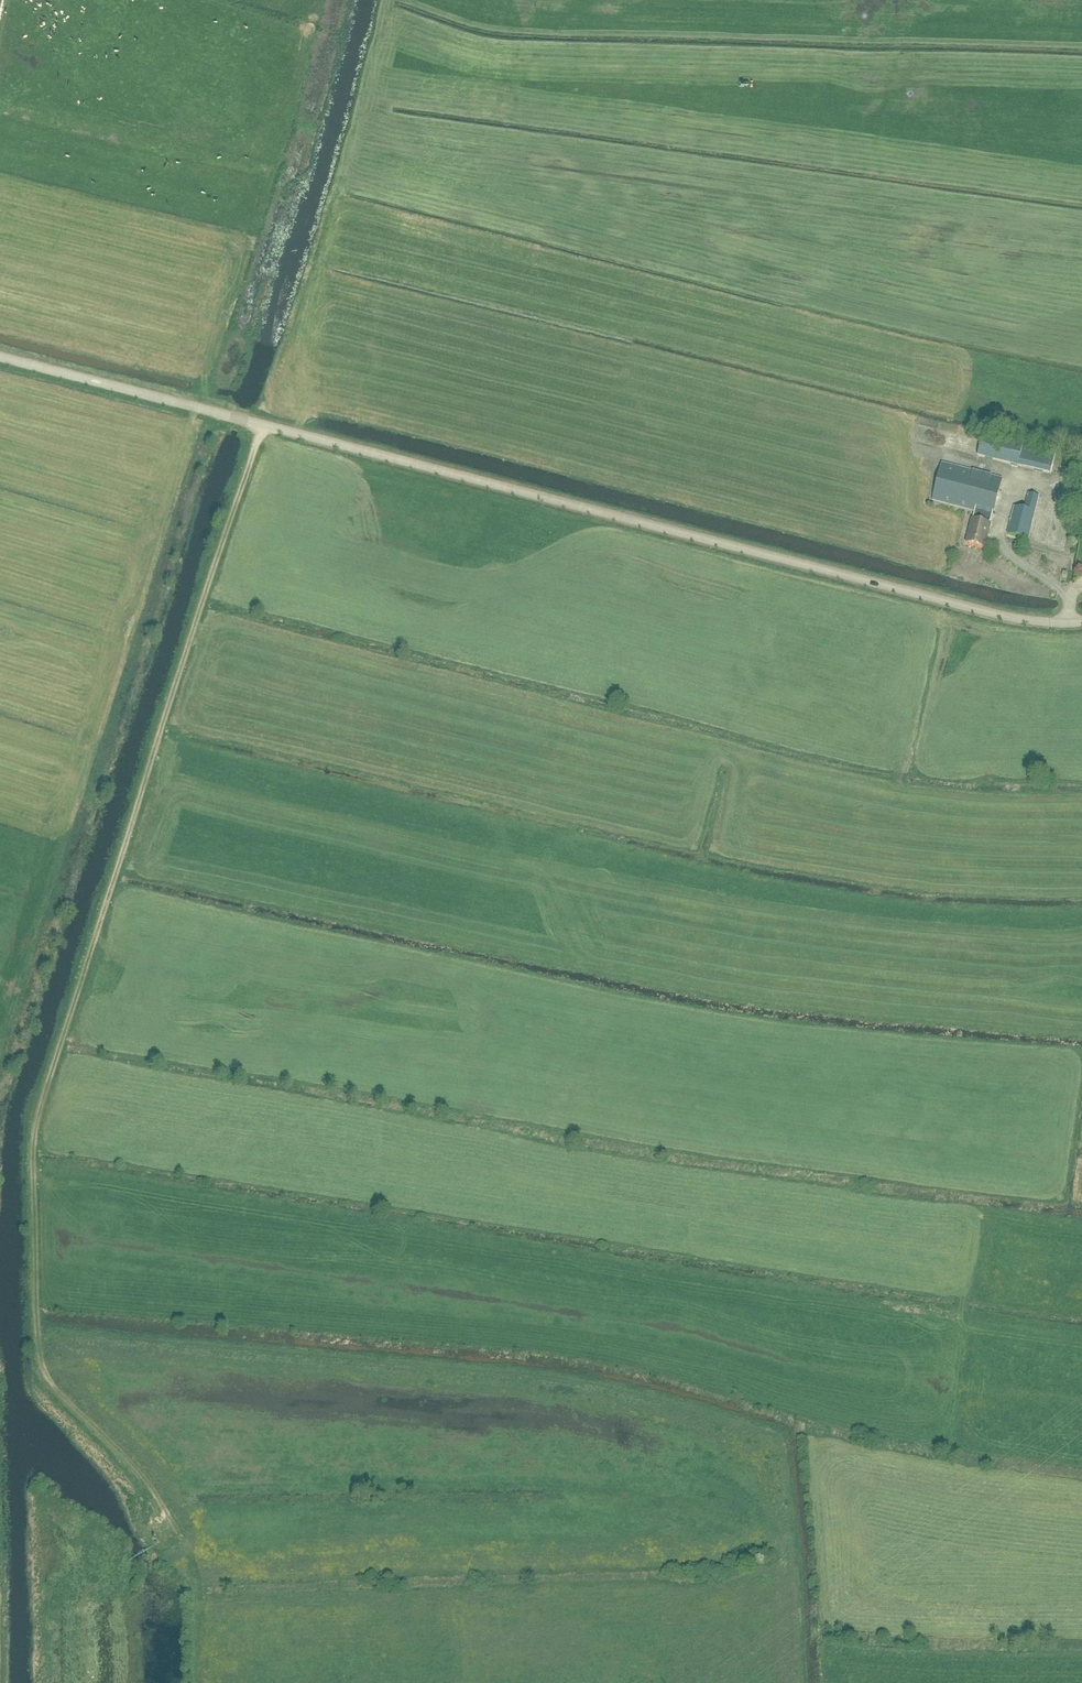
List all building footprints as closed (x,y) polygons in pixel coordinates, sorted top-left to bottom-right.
[(1052,474),(1057,454),(982,436),(977,456),(1052,474)] [(993,517),(1003,479),(941,463),(932,501),(975,512),(973,520),(967,543),(985,547),(991,525),(990,524),(992,517),(993,517)] [(1030,539),(1039,496),(1029,494),(1025,509),(1014,507),(1008,534),(1030,539)]
